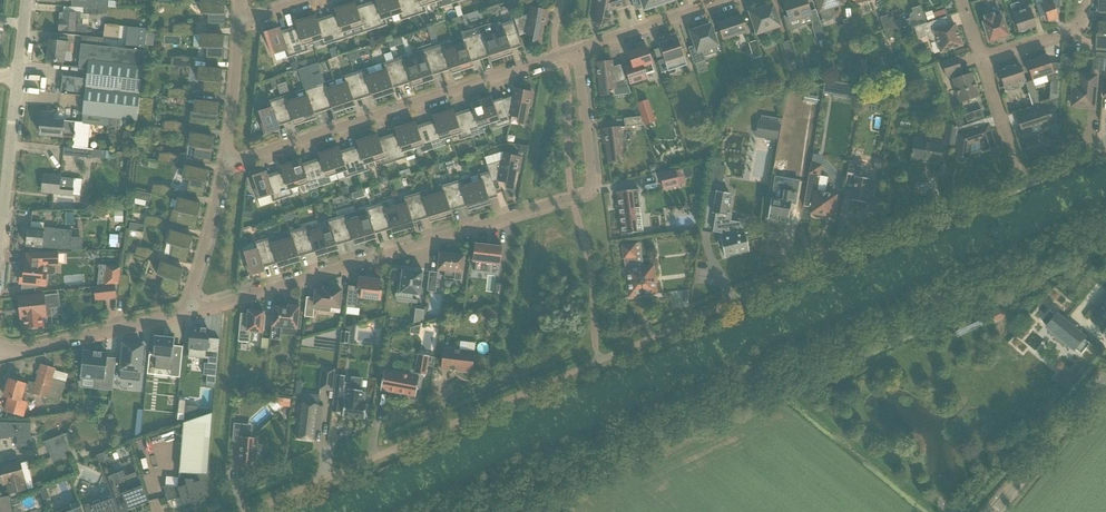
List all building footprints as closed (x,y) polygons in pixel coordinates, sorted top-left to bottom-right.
[(88,8),(104,9),(104,7),(109,8),(109,0),(103,0),(88,0),(88,8)] [(386,0),(375,0),(376,2),(366,5),(374,28),(386,24),(384,19),(392,16),(386,0)] [(408,0),(386,0),(392,16),(400,13),(402,19),(413,15),(408,0)] [(430,0),(408,0),(413,15),(425,11),(423,6),(431,3),(430,0)] [(595,16),(602,18),(611,19),(612,11),(628,6),(626,0),(598,0),(595,16)] [(658,0),(632,0),(634,6),(642,4),(644,10),(646,9),(647,11),(652,9),(653,7),(660,5),(658,0)] [(809,15),(811,15),(806,0),(788,0),(783,2),(788,16),(784,17),(788,31),(800,28),(801,25),(799,19),(809,15)] [(841,0),(816,0),(822,20),(834,15),(832,8),(843,5),(841,0)] [(1059,9),(1060,0),(1039,0),(1035,1),(1040,17),(1046,15),(1048,22),(1058,19),(1055,8),(1058,7),(1058,8),(1059,9)] [(225,1),(213,1),(202,1),(202,14),(208,14),(208,28),(224,28),(225,1)] [(374,28),(366,5),(357,8),(355,3),(345,7),(352,29),(360,26),(362,32),(374,28)] [(1016,3),(1010,5),(1013,14),(1019,32),(1020,32),(1022,32),(1027,31),(1027,29),(1036,27),(1029,8),(1021,11),(1020,9),(1018,10),(1016,3)] [(773,30),(773,28),(780,26),(773,5),(766,7),(766,6),(756,10),(756,11),(750,13),(753,23),(756,34),(764,32),(764,33),(765,34),(767,35),(768,35),(770,35),(771,34),(772,33),(773,32),(773,30)] [(352,29),(345,7),(335,10),(336,15),(327,18),(334,41),(346,37),(344,31),(352,29)] [(909,29),(914,27),(926,24),(920,7),(912,10),(913,14),(912,14),(911,15),(910,16),(910,17),(910,18),(911,19),(907,21),(909,29)] [(530,14),(514,19),(516,25),(520,35),(526,33),(526,34),(534,36),(541,37),(546,11),(547,9),(546,9),(546,11),(535,9),(531,8),(530,14)] [(463,15),(466,26),(485,21),(482,10),(463,15)] [(58,30),(70,31),(82,32),(88,32),(89,19),(81,18),(81,13),(63,12),(63,13),(60,14),(60,19),(59,19),(59,20),(60,20),(59,30),(58,30)] [(1002,16),(995,19),(994,16),(991,15),(986,16),(985,19),(986,22),(983,23),(989,42),(1008,35),(1005,25),(1002,16)] [(334,41),(327,18),(317,21),(316,16),(306,19),(313,42),(321,39),(323,45),(334,41)] [(746,32),(744,26),(741,16),(732,19),(732,20),(727,21),(727,20),(718,23),(723,40),(731,37),(732,41),(740,39),(738,34),(746,32)] [(861,38),(854,17),(843,21),(850,42),(861,38)] [(962,45),(956,28),(955,24),(949,26),(946,17),(926,24),(914,27),(917,37),(928,34),(929,36),(930,38),(932,39),(934,40),(936,40),(941,52),(962,45)] [(889,18),(882,20),(887,36),(895,34),(894,32),(891,22),(889,18)] [(313,42),(306,19),(295,23),(297,28),(288,31),(295,54),(307,50),(305,44),(313,42)] [(898,20),(891,22),(894,32),(901,29),(898,20)] [(503,32),(495,34),(502,57),(512,53),(510,48),(520,45),(520,47),(521,47),(513,22),(501,26),(503,32)] [(1105,51),(1105,23),(1098,22),(1096,50),(1105,51)] [(821,23),(813,26),(817,41),(826,38),(821,23)] [(172,33),(194,34),(193,34),(194,27),(184,24),(174,26),(173,33),(172,33)] [(502,57),(495,34),(492,26),(483,29),(484,32),(482,32),(480,27),(471,30),(472,31),(480,58),(490,55),(492,60),(502,57)] [(696,45),(688,47),(694,64),(695,64),(705,61),(706,60),(704,56),(702,50),(717,45),(710,26),(691,32),(696,45)] [(128,27),(126,49),(144,51),(147,29),(128,27)] [(295,54),(288,31),(281,33),(279,28),(265,33),(272,55),(286,51),(288,56),(295,54)] [(463,45),(455,47),(462,70),(473,66),(471,61),(480,58),(472,31),(462,35),(463,38),(461,39),(463,45)] [(207,48),(206,61),(223,62),(224,35),(201,34),(200,47),(207,48)] [(63,76),(61,94),(85,97),(83,115),(122,120),(137,121),(137,119),(139,97),(144,51),(126,49),(102,46),(103,38),(82,36),(79,58),(78,66),(79,66),(87,67),(87,70),(88,70),(87,79),(63,76)] [(664,59),(658,61),(661,73),(668,71),(666,65),(685,59),(678,36),(659,43),(664,59)] [(48,60),(63,62),(65,50),(69,51),(70,43),(50,40),(48,60)] [(748,43),(754,59),(762,56),(756,40),(748,43)] [(797,59),(791,40),(782,43),(788,62),(797,59)] [(462,70),(455,47),(447,50),(445,44),(434,48),(441,71),(451,68),(452,73),(462,70)] [(654,71),(646,47),(645,47),(644,45),(637,48),(637,50),(628,53),(632,65),(624,68),(630,84),(643,80),(642,75),(645,74),(654,71)] [(432,74),(441,71),(434,48),(422,52),(424,58),(416,60),(423,83),(433,79),(432,74)] [(355,51),(348,53),(351,60),(357,58),(355,51)] [(1051,79),(1049,101),(1059,98),(1061,64),(1053,63),(1052,63),(1053,64),(1050,65),(1047,55),(1026,62),(1032,80),(1046,75),(1048,80),(1051,79)] [(170,65),(192,67),(191,66),(192,60),(182,57),(172,58),(171,65),(170,65)] [(423,83),(416,60),(408,63),(406,57),(394,61),(402,84),(411,81),(413,86),(423,83)] [(1104,58),(1093,57),(1092,70),(1103,71),(1104,58)] [(978,100),(977,97),(979,96),(971,74),(962,77),(961,71),(957,58),(942,63),(946,76),(952,74),(953,80),(960,102),(969,99),(970,102),(978,100)] [(392,87),(402,84),(394,61),(383,65),(384,71),(376,73),(384,96),(394,92),(392,87)] [(597,63),(600,90),(607,89),(616,88),(617,95),(630,94),(627,83),(625,83),(624,81),(626,81),(621,64),(613,67),(612,61),(597,63)] [(705,61),(695,64),(698,74),(708,70),(705,61)] [(317,64),(309,66),(323,110),(333,107),(334,112),(344,109),(337,86),(329,89),(327,83),(324,84),(317,64)] [(1019,83),(1025,81),(1020,64),(998,71),(1004,88),(1005,88),(1007,93),(1020,88),(1019,83)] [(306,96),(298,99),(305,121),(315,118),(313,113),(323,110),(309,66),(299,70),(305,86),(306,86),(307,90),(304,91),(306,96)] [(222,69),(210,68),(199,67),(198,80),(204,81),(203,94),(219,96),(222,69)] [(384,96),(376,73),(368,76),(367,70),(355,74),(362,97),(372,94),(374,99),(384,96)] [(353,100),(362,97),(355,74),(343,78),(345,84),(337,86),(344,109),(354,105),(353,100)] [(1094,105),(1095,94),(1096,76),(1080,74),(1079,86),(1073,86),(1073,95),(1076,95),(1075,105),(1079,106),(1078,107),(1087,108),(1087,104),(1094,105)] [(825,80),(824,89),(834,90),(836,82),(825,80)] [(848,86),(846,96),(853,98),(855,87),(848,86)] [(167,97),(189,100),(189,99),(188,99),(189,92),(179,89),(169,90),(168,97),(167,97)] [(515,96),(502,100),(508,116),(511,115),(511,116),(526,119),(531,92),(531,91),(531,92),(516,89),(515,96)] [(1040,104),(1036,91),(1029,93),(1033,107),(1040,105),(1040,104)] [(805,94),(804,101),(817,103),(818,97),(805,94)] [(305,121),(298,99),(290,102),(288,96),(276,100),(284,123),(293,120),(295,125),(305,121)] [(139,97),(137,119),(151,121),(153,99),(139,97)] [(508,116),(502,100),(493,103),(491,98),(481,101),(489,123),(497,121),(499,127),(510,123),(508,116)] [(1053,124),(1050,115),(1049,111),(1058,108),(1059,98),(1049,101),(1040,104),(1040,105),(1033,107),(1029,108),(1030,111),(1016,115),(1023,134),(1031,131),(1032,133),(1034,133),(1036,133),(1039,132),(1041,131),(1042,130),(1042,128),(1053,124)] [(218,103),(195,100),(194,113),(191,112),(190,127),(215,130),(218,103)] [(277,125),(284,123),(276,100),(269,102),(271,108),(257,113),(264,135),(279,130),(277,125)] [(489,123),(481,101),(471,104),(473,109),(464,112),(471,135),(482,132),(481,126),(489,123)] [(655,121),(651,109),(640,113),(644,125),(655,121)] [(471,135),(464,112),(455,115),(453,110),(443,114),(451,136),(459,133),(460,139),(471,135)] [(708,110),(707,117),(716,118),(717,111),(708,110)] [(42,113),(40,134),(62,136),(74,138),(75,122),(53,120),(54,114),(42,113)] [(451,136),(443,114),(433,117),(435,122),(426,125),(433,148),(444,144),(442,139),(451,136)] [(82,123),(82,124),(90,125),(93,125),(109,127),(108,132),(121,128),(122,120),(83,115),(82,123)] [(641,116),(624,119),(625,128),(643,125),(641,116)] [(758,120),(757,130),(767,131),(766,139),(777,141),(780,123),(758,120)] [(989,129),(989,128),(988,128),(981,131),(980,129),(980,128),(978,121),(957,128),(955,145),(956,145),(956,144),(958,144),(955,157),(957,157),(957,159),(959,161),(961,162),(964,162),(966,160),(966,158),(968,158),(970,144),(980,141),(983,151),(995,147),(989,129)] [(163,129),(185,133),(185,132),(184,132),(185,125),(175,122),(165,122),(164,129),(163,129)] [(433,148),(426,125),(417,128),(415,123),(405,126),(412,148),(420,146),(422,152),(433,148)] [(412,148),(405,126),(395,129),(397,135),(388,137),(395,160),(406,157),(404,151),(412,148)] [(948,126),(947,131),(945,143),(953,145),(956,127),(948,126)] [(623,154),(620,127),(616,128),(605,129),(608,156),(609,163),(609,162),(608,156),(619,155),(623,154)] [(135,132),(123,131),(122,142),(134,143),(135,132)] [(194,161),(199,161),(210,163),(214,137),(191,133),(189,146),(196,147),(194,161)] [(395,160),(388,137),(379,140),(377,135),(367,139),(374,161),(382,158),(384,164),(395,160)] [(374,161),(367,139),(357,142),(358,147),(350,150),(357,173),(368,169),(366,164),(374,161)] [(914,140),(914,142),(912,153),(911,153),(911,154),(912,154),(911,158),(930,161),(930,163),(939,165),(943,143),(933,141),(933,143),(914,140)] [(88,149),(73,147),(64,146),(63,155),(92,158),(93,157),(105,159),(106,151),(93,150),(93,149),(88,149)] [(357,173),(350,150),(341,153),(339,148),(329,151),(336,173),(344,171),(346,177),(357,173)] [(336,173),(329,151),(319,155),(320,160),(311,163),(319,186),(330,182),(328,176),(336,173)] [(158,160),(157,160),(157,161),(179,165),(179,164),(178,164),(179,158),(170,154),(160,154),(158,160)] [(502,160),(487,165),(490,173),(492,181),(493,181),(499,179),(499,181),(507,182),(514,184),(519,157),(519,156),(519,157),(508,155),(504,155),(502,160)] [(722,165),(723,158),(713,157),(709,179),(724,182),(726,165),(722,165)] [(319,186),(311,163),(303,165),(301,160),(291,164),(298,186),(306,183),(308,189),(319,186)] [(870,179),(862,178),(864,163),(849,161),(846,183),(854,184),(851,200),(866,203),(867,195),(873,196),(875,185),(869,184),(870,179)] [(833,217),(836,197),(836,195),(817,192),(820,176),(822,165),(811,163),(805,195),(803,206),(812,207),(811,213),(812,213),(813,216),(816,217),(818,218),(821,217),(823,215),(833,217)] [(298,186),(291,164),(281,167),(282,172),(273,175),(281,198),(292,194),(290,189),(298,186)] [(187,193),(192,194),(203,196),(208,170),(185,166),(183,179),(190,180),(187,193)] [(659,174),(663,190),(679,186),(676,170),(659,174)] [(281,198),(273,175),(267,177),(265,172),(251,177),(258,199),(272,195),(274,200),(281,198)] [(498,197),(493,181),(492,181),(490,173),(479,176),(481,182),(473,184),(479,207),(489,204),(488,198),(497,196),(497,197),(498,197)] [(73,196),(74,180),(74,179),(44,175),(42,191),(58,193),(59,194),(73,196)] [(773,186),(767,219),(768,219),(787,222),(788,222),(791,203),(795,204),(797,193),(799,181),(787,179),(786,179),(785,188),(773,186)] [(479,207),(473,184),(464,187),(463,181),(452,184),(459,207),(467,205),(469,210),(479,207)] [(450,210),(459,207),(452,184),(441,187),(443,193),(435,196),(441,218),(451,215),(450,210)] [(151,192),(172,197),(171,196),(173,190),(163,186),(153,185),(152,192),(151,192)] [(621,234),(637,233),(635,215),(641,214),(638,190),(639,190),(639,189),(616,192),(616,193),(617,193),(622,234),(621,234)] [(150,201),(152,194),(139,190),(137,198),(150,201)] [(725,215),(727,206),(729,206),(731,196),(728,196),(729,194),(729,193),(716,191),(716,192),(712,213),(716,214),(713,232),(721,233),(722,238),(721,239),(721,238),(720,239),(724,257),(725,256),(748,251),(749,251),(745,233),(743,233),(742,230),(729,228),(731,216),(725,215)] [(441,218),(435,196),(426,198),(425,192),(414,195),(421,219),(430,216),(431,221),(441,218)] [(412,221),(421,219),(414,195),(403,199),(405,205),(397,207),(403,230),(414,226),(412,221)] [(195,230),(201,204),(178,198),(176,211),(173,210),(171,219),(175,220),(174,225),(195,230)] [(403,230),(397,207),(388,209),(387,204),(376,207),(383,230),(392,227),(393,233),(403,230)] [(376,207),(357,213),(365,241),(375,238),(374,233),(383,230),(376,207)] [(123,211),(113,211),(113,222),(123,223),(123,211)] [(74,225),(74,212),(66,212),(66,225),(74,225)] [(355,244),(365,241),(357,213),(338,218),(345,242),(353,239),(355,244)] [(143,223),(143,224),(164,229),(163,228),(165,222),(156,217),(146,217),(144,223),(143,223)] [(336,244),(345,242),(338,218),(327,222),(329,227),(321,230),(327,252),(337,249),(336,244)] [(327,252),(321,230),(312,232),(311,226),(300,230),(307,253),(316,250),(317,256),(327,252)] [(28,228),(27,246),(52,249),(58,249),(70,250),(80,250),(81,238),(72,237),(72,230),(42,228),(42,230),(31,229),(28,228)] [(298,256),(307,253),(300,230),(289,233),(291,239),(283,241),(289,264),(300,261),(298,256)] [(170,258),(175,260),(186,262),(193,237),(171,231),(167,243),(174,245),(170,258)] [(289,264),(283,241),(274,244),(273,238),(262,241),(269,264),(278,262),(279,267),(289,264)] [(262,266),(269,264),(262,241),(255,243),(256,249),(242,254),(249,276),(264,271),(262,266)] [(486,244),(475,243),(473,262),(476,262),(475,271),(488,272),(489,264),(500,265),(502,246),(491,245),(491,243),(486,242),(486,244)] [(635,245),(623,247),(624,258),(625,258),(626,269),(629,296),(639,295),(639,297),(646,296),(646,294),(656,293),(655,283),(657,283),(656,276),(654,276),(653,266),(643,267),(637,268),(635,256),(636,256),(635,245)] [(134,255),(155,261),(155,260),(154,260),(156,254),(147,249),(137,248),(135,254),(134,254),(134,255)] [(59,264),(58,253),(28,254),(27,263),(25,263),(24,272),(21,272),(20,283),(23,284),(23,288),(37,287),(37,285),(45,286),(46,275),(43,274),(43,265),(59,264)] [(461,281),(464,256),(455,255),(449,254),(440,253),(438,270),(445,270),(444,279),(461,281)] [(164,277),(160,290),(175,295),(183,269),(161,262),(157,275),(164,277)] [(121,267),(106,266),(104,286),(114,285),(119,284),(121,267)] [(398,293),(420,296),(423,272),(402,269),(400,284),(398,284),(396,301),(397,301),(398,293)] [(427,291),(436,292),(438,272),(429,271),(427,291)] [(126,296),(129,286),(128,276),(121,275),(121,274),(120,274),(118,296),(119,296),(119,295),(126,296)] [(358,277),(357,287),(348,286),(346,307),(355,308),(356,301),(361,301),(361,298),(381,300),(382,291),(380,291),(381,280),(375,279),(375,276),(368,276),(368,278),(358,277)] [(116,298),(114,285),(104,286),(97,286),(95,287),(95,288),(96,300),(116,298)] [(342,290),(328,289),(324,288),(324,292),(316,291),(315,298),(307,297),(304,317),(314,318),(315,310),(330,311),(330,307),(340,308),(342,290)] [(25,328),(31,328),(31,330),(38,329),(38,327),(43,326),(42,317),(46,316),(46,314),(51,314),(50,307),(59,306),(58,295),(44,296),(44,294),(19,297),(21,319),(24,318),(25,328)] [(1096,310),(1105,318),(1105,297),(1096,310)] [(288,308),(274,307),(274,311),(273,310),(270,339),(280,340),(281,330),(289,331),(290,328),(300,329),(302,316),(299,316),(300,303),(289,301),(288,308)] [(990,312),(994,320),(1006,314),(1002,306),(990,312)] [(490,308),(483,315),(489,320),(496,313),(490,308)] [(415,309),(413,326),(423,323),(425,310),(415,309)] [(1049,311),(1040,321),(1043,324),(1048,328),(1047,329),(1063,347),(1067,344),(1078,352),(1081,355),(1082,354),(1090,345),(1092,346),(1091,344),(1064,322),(1064,323),(1060,318),(1059,318),(1049,310),(1049,311)] [(241,314),(239,341),(250,342),(259,343),(260,332),(262,332),(264,312),(249,311),(248,314),(241,314)] [(191,328),(188,357),(208,359),(208,364),(204,363),(203,375),(207,375),(206,382),(215,383),(220,339),(208,338),(209,330),(206,330),(206,328),(205,328),(205,329),(202,329),(202,328),(201,328),(201,329),(191,328)] [(350,332),(342,331),(340,343),(348,344),(350,332)] [(155,336),(153,357),(156,357),(155,369),(171,370),(172,366),(181,367),(182,350),(173,349),(175,338),(155,336)] [(124,343),(120,379),(140,381),(143,345),(124,343)] [(474,352),(444,348),(441,369),(472,373),(472,368),(474,368),(475,361),(473,361),(474,352)] [(84,351),(82,378),(83,378),(96,379),(95,388),(112,390),(112,391),(115,361),(106,360),(107,353),(102,353),(101,352),(99,352),(98,352),(97,352),(94,352),(84,351)] [(384,370),(380,390),(415,397),(417,387),(420,388),(423,375),(426,375),(429,356),(418,354),(414,376),(384,370)] [(41,365),(36,382),(50,387),(46,398),(60,402),(66,383),(53,379),(55,370),(41,365)] [(323,368),(320,389),(332,391),(335,369),(323,368)] [(337,375),(333,405),(344,406),(343,416),(365,419),(366,405),(361,404),(361,401),(365,401),(366,392),(362,392),(363,391),(348,389),(348,390),(344,390),(345,376),(337,375)] [(45,398),(46,398),(50,387),(36,382),(35,383),(29,381),(28,385),(9,380),(5,396),(8,397),(4,411),(22,416),(29,393),(45,398)] [(268,404),(275,411),(281,406),(290,407),(291,399),(276,397),(268,404)] [(319,405),(301,403),(300,405),(299,405),(298,413),(299,413),(296,438),(314,440),(316,424),(321,425),(323,406),(319,406),(319,405)] [(192,501),(191,497),(195,496),(195,500),(212,495),(208,487),(213,412),(183,422),(178,487),(163,486),(167,500),(181,496),(182,503),(192,501)] [(9,423),(0,422),(0,439),(9,439),(9,437),(19,437),(19,442),(17,442),(17,450),(33,450),(33,436),(31,436),(31,423),(9,423)] [(234,423),(233,441),(241,442),(239,456),(238,467),(249,468),(249,465),(254,466),(255,456),(257,438),(252,437),(252,431),(247,431),(247,424),(234,423)] [(44,442),(48,452),(67,445),(63,434),(44,442)] [(72,455),(67,445),(48,452),(52,463),(72,455)] [(101,452),(96,454),(99,462),(104,460),(101,452)] [(9,494),(29,489),(21,460),(0,466),(0,472),(4,485),(6,485),(9,494)] [(116,499),(123,497),(128,510),(149,502),(139,477),(122,483),(118,472),(107,476),(116,499)] [(46,486),(39,489),(44,500),(50,497),(46,486)] [(86,511),(118,511),(111,493),(90,501),(91,503),(84,506),(86,511)] [(8,496),(0,498),(0,511),(11,511),(8,496)] [(19,497),(10,500),(13,506),(21,503),(19,497)] [(81,505),(80,506),(80,507),(73,510),(71,504),(70,504),(71,506),(56,511),(83,511),(81,505)]
